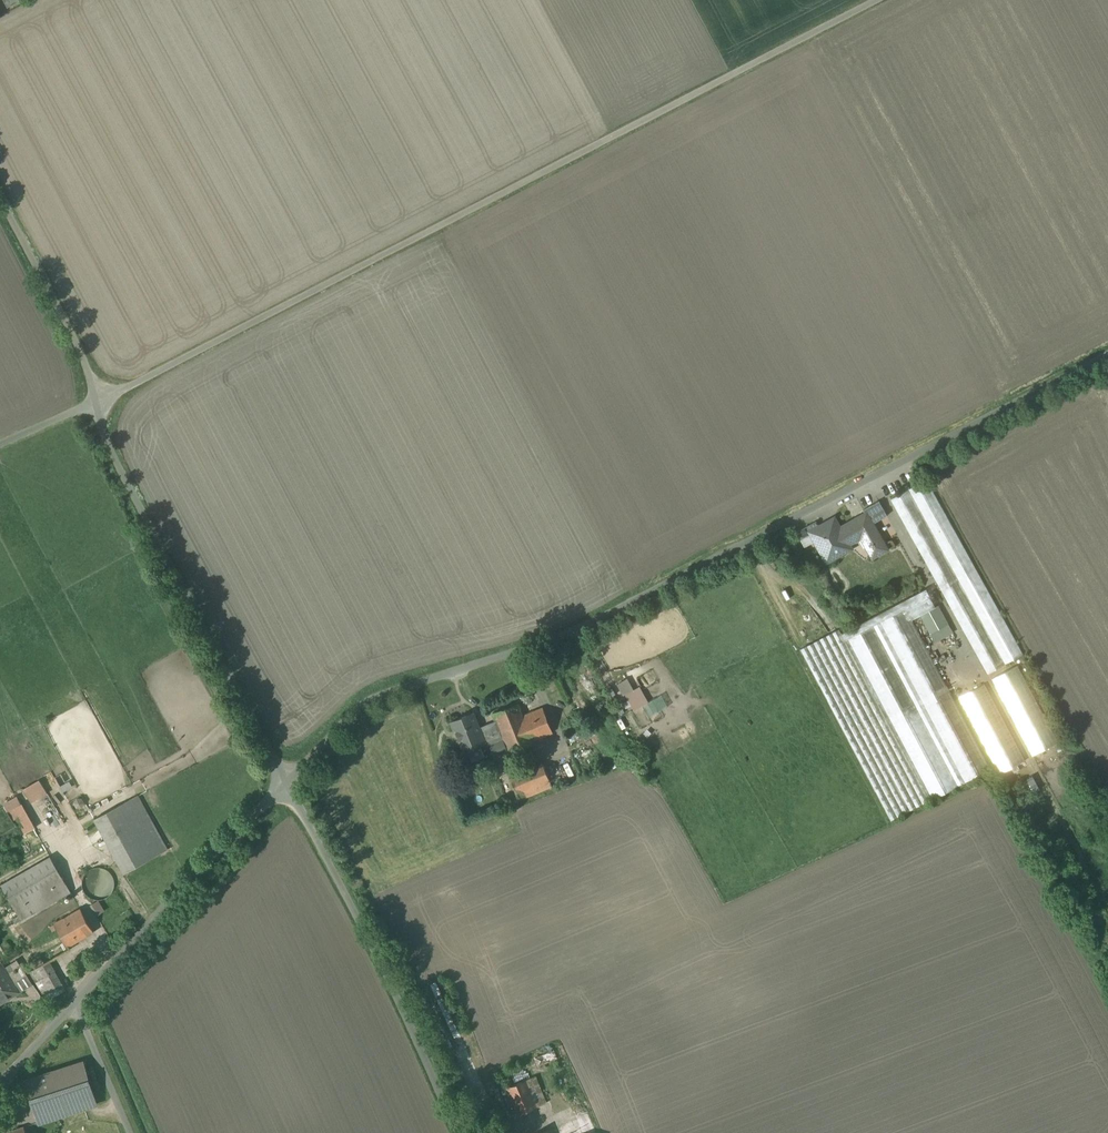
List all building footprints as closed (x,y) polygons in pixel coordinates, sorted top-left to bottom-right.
[(6,8),(18,2),(17,0),(2,0),(6,8)] [(926,479),(891,500),(988,675),(1025,654),(926,479)] [(863,510),(865,514),(866,513),(872,524),(887,516),(879,501),(863,510)] [(865,514),(837,530),(836,531),(845,546),(847,545),(861,537),(873,557),(887,549),(872,524),(866,513),(865,514)] [(849,550),(847,545),(845,546),(836,531),(837,530),(831,520),(819,527),(816,521),(797,531),(801,540),(811,534),(827,562),(849,550)] [(935,607),(926,589),(841,634),(839,629),(800,649),(891,820),(932,799),(932,800),(991,769),(911,620),(920,615),(930,633),(948,624),(938,605),(935,607)] [(1059,743),(1019,668),(993,681),(1033,756),(1059,743)] [(986,685),(960,698),(1000,776),(1026,763),(986,685)] [(504,749),(552,732),(543,707),(521,715),(517,704),(490,714),(494,722),(501,741),(504,749)] [(487,746),(501,741),(494,722),(478,728),(472,711),(447,720),(457,750),(485,741),(487,746)] [(574,760),(546,771),(552,785),(581,773),(574,760)] [(524,797),(552,785),(546,771),(543,763),(510,778),(519,799),(524,797)] [(29,804),(45,795),(37,780),(21,789),(29,804)] [(136,796),(94,819),(124,873),(166,850),(136,796)] [(31,826),(14,797),(2,804),(12,822),(18,818),(25,830),(31,826)] [(69,893),(46,856),(0,884),(0,889),(20,922),(44,909),(69,893)] [(104,869),(97,868),(92,869),(88,871),(83,877),(82,882),(83,889),(87,894),(91,896),(95,898),(100,898),(105,896),(109,892),(111,889),(112,884),(112,879),(110,875),(108,873),(104,869)] [(131,924),(115,898),(88,915),(103,941),(131,924)] [(52,925),(46,913),(21,927),(40,962),(44,959),(91,934),(78,911),(52,925)] [(64,992),(44,959),(40,962),(25,971),(46,1003),(64,992)] [(17,960),(9,964),(17,976),(25,972),(17,960)] [(17,976),(9,964),(3,968),(1,964),(0,964),(0,1003),(2,1002),(1,1000),(17,989),(13,983),(16,981),(14,978),(17,976)] [(541,1055),(554,1050),(552,1044),(539,1050),(541,1055)] [(554,1050),(541,1055),(535,1057),(539,1066),(558,1059),(554,1050)] [(82,1062),(25,1081),(39,1123),(57,1117),(96,1105),(82,1062)] [(533,1077),(505,1089),(517,1115),(544,1103),(533,1077)] [(506,1117),(498,1120),(503,1132),(511,1129),(506,1117)]
